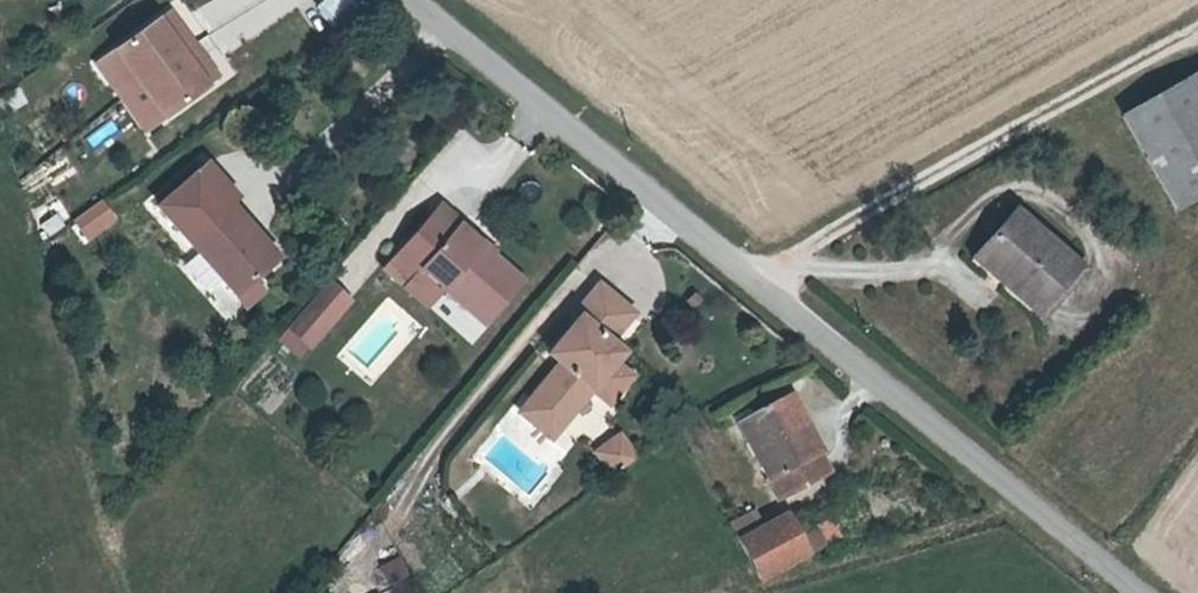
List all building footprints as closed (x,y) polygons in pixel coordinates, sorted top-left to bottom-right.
[(326,28),(357,19),(352,0),(318,0),(326,28)] [(168,36),(154,17),(112,49),(136,82),(161,116),(204,85),(190,67),(202,58),(180,28),(168,36)] [(1197,236),(1197,52),(1121,95),(1197,236)] [(192,241),(232,209),(229,205),(241,196),(215,161),(162,204),(192,241)] [(229,205),(232,209),(239,203),(243,200),(241,196),(229,205)] [(239,203),(232,209),(255,242),(256,241),(263,235),(239,203)] [(255,242),(232,209),(192,241),(233,294),(253,278),(272,262),(256,241),(255,242)] [(409,281),(403,287),(423,305),(440,288),(482,326),(520,283),(436,209),(389,263),(409,281)] [(1012,219),(973,262),(1036,318),(1074,276),(1012,219)] [(267,298),(253,278),(233,294),(247,313),(267,298)] [(319,284),(300,307),(321,327),(341,304),(319,284)] [(572,366),(539,403),(570,431),(602,395),(618,408),(641,383),(629,372),(625,368),(619,374),(608,363),(623,346),(618,342),(642,315),(606,287),(580,317),(590,325),(562,357),(572,366)] [(300,307),(279,329),(301,349),(321,327),(300,307)] [(301,349),(279,329),(269,340),(292,360),(301,349)] [(625,368),(629,372),(639,359),(623,346),(608,363),(619,374),(625,368)] [(772,523),(826,494),(778,402),(725,431),(772,523)] [(556,446),(570,431),(539,403),(525,419),(556,446)] [(617,432),(592,449),(609,475),(634,458),(617,432)] [(813,552),(838,541),(830,520),(804,530),(813,552)] [(772,524),(733,542),(750,581),(790,562),(772,524)] [(389,585),(410,574),(399,555),(378,566),(389,585)]
